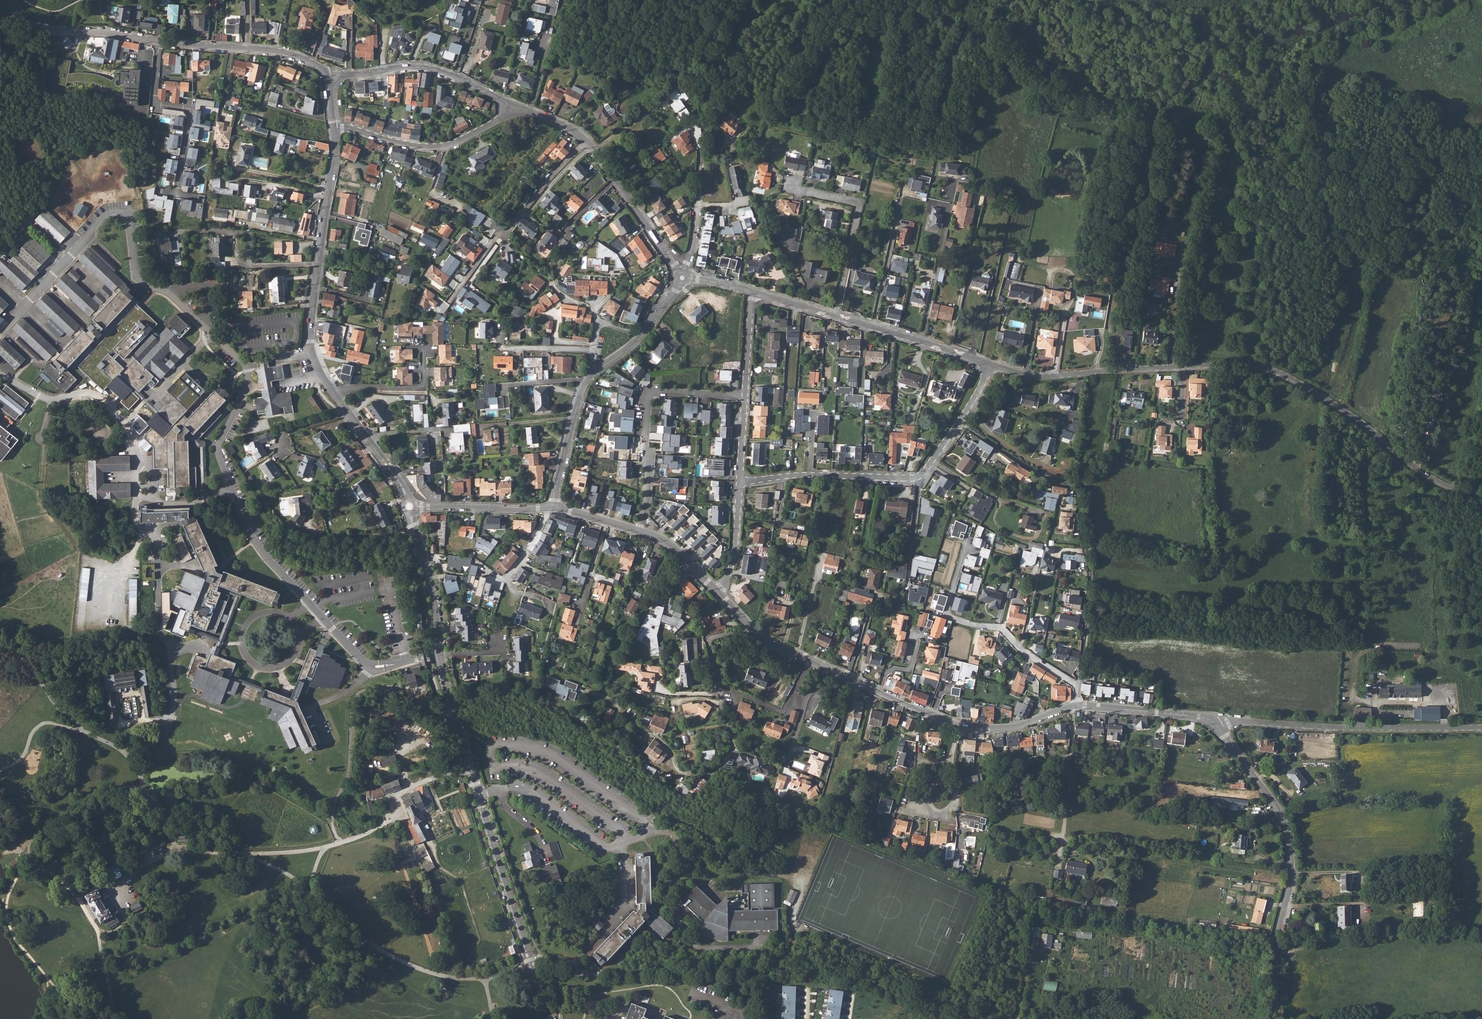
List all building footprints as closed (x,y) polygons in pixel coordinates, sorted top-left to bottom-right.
[(184,19),(185,19),(186,10),(179,9),(179,8),(177,8),(177,5),(175,5),(176,1),(171,1),(171,0),(166,0),(166,1),(160,0),(160,5),(165,5),(165,9),(169,10),(169,14),(170,14),(169,21),(177,22),(178,18),(181,18),(184,19)] [(556,16),(559,0),(549,0),(548,7),(533,4),(532,11),(544,14),(545,12),(550,13),(550,15),(556,16)] [(464,9),(466,2),(462,1),(461,1),(459,8),(455,7),(454,11),(456,12),(457,15),(455,20),(453,22),(444,19),(443,24),(460,29),(462,24),(465,25),(467,21),(468,21),(471,12),(464,9)] [(328,23),(335,26),(338,16),(352,13),(355,3),(341,6),(334,4),(333,7),(328,23)] [(511,6),(499,3),(494,22),(506,25),(511,6)] [(128,24),(131,9),(118,7),(117,11),(115,13),(114,15),(116,17),(115,21),(128,24)] [(314,13),(303,11),(302,15),(298,29),(302,30),(306,31),(310,32),(313,21),(312,21),(314,13)] [(209,34),(210,13),(205,13),(205,15),(191,15),(190,21),(192,21),(192,26),(194,26),(194,30),(203,31),(203,34),(209,34)] [(529,18),(527,29),(532,30),(531,32),(538,33),(540,32),(541,29),(544,30),(546,22),(529,18)] [(226,33),(239,34),(240,25),(240,20),(227,19),(226,33)] [(282,24),(269,21),(269,34),(277,34),(276,37),(282,38),(284,24),(282,24)] [(159,28),(160,24),(151,23),(150,32),(155,33),(156,27),(159,28)] [(267,23),(252,23),(252,34),(267,34),(267,23)] [(425,40),(422,49),(432,52),(435,44),(438,45),(441,35),(436,34),(436,26),(429,23),(425,31),(431,33),(428,41),(425,40)] [(395,31),(392,32),(391,37),(392,38),(391,45),(397,47),(398,45),(404,30),(404,29),(395,31)] [(406,31),(404,30),(398,45),(402,46),(400,50),(404,54),(408,53),(410,48),(407,45),(408,41),(410,42),(414,41),(416,37),(413,33),(411,32),(407,33),(405,37),(404,37),(406,31)] [(494,33),(483,31),(478,48),(490,51),(494,33)] [(461,37),(451,34),(449,42),(452,43),(449,51),(445,50),(442,58),(453,62),(456,54),(460,55),(462,46),(459,45),(461,37)] [(377,35),(373,35),(368,35),(368,42),(366,42),(366,44),(366,47),(356,47),(356,57),(367,57),(367,61),(374,61),(373,48),(377,48),(377,35)] [(138,50),(139,45),(105,37),(103,48),(102,48),(100,49),(100,50),(92,48),(89,61),(104,64),(105,59),(109,60),(110,58),(121,61),(123,51),(127,52),(126,54),(129,54),(130,52),(129,52),(130,49),(138,50)] [(527,65),(533,66),(535,58),(533,58),(535,51),(532,51),(533,50),(528,49),(529,44),(523,42),(520,53),(526,54),(525,59),(528,59),(527,65)] [(324,47),(320,46),(318,54),(342,62),(344,54),(324,47)] [(179,56),(177,56),(177,55),(165,54),(165,64),(173,64),(172,72),(181,73),(182,65),(181,65),(181,56),(184,57),(185,50),(179,50),(179,56)] [(193,70),(210,70),(210,60),(199,60),(199,51),(193,51),(193,57),(191,57),(191,60),(189,60),(189,70),(193,70)] [(246,71),(248,63),(235,60),(232,72),(245,75),(246,71)] [(263,84),(264,81),(261,80),(262,75),(264,76),(266,67),(258,65),(257,66),(255,66),(256,64),(252,63),(249,72),(248,80),(256,82),(255,84),(258,84),(257,87),(261,88),(262,84),(263,84)] [(287,67),(279,64),(277,71),(284,74),(283,76),(292,80),(293,77),(299,79),(302,72),(288,66),(287,67)] [(136,69),(127,68),(127,71),(118,71),(117,77),(117,83),(123,83),(123,88),(121,103),(136,106),(139,70),(136,69)] [(510,73),(500,70),(500,72),(495,71),(492,81),(498,82),(499,80),(503,81),(508,83),(510,73)] [(75,73),(69,74),(67,84),(70,83),(74,82),(80,81),(86,81),(93,82),(99,84),(106,87),(111,91),(117,94),(123,88),(123,83),(117,83),(117,77),(114,78),(111,80),(107,79),(103,77),(98,75),(92,74),(87,73),(81,73),(75,73)] [(423,73),(418,73),(417,80),(414,80),(413,88),(412,95),(417,96),(418,87),(421,87),(423,73)] [(431,76),(423,73),(421,87),(429,88),(430,81),(431,76)] [(398,75),(395,74),(395,76),(389,76),(389,82),(392,82),(392,84),(392,92),(397,92),(397,91),(400,91),(401,84),(398,84),(398,83),(398,75)] [(520,84),(531,89),(535,80),(520,74),(516,81),(521,83),(520,84)] [(369,83),(370,92),(382,90),(381,79),(375,80),(375,82),(369,83)] [(414,80),(405,79),(404,86),(407,86),(406,104),(410,105),(411,101),(412,95),(413,88),(414,80)] [(550,80),(547,86),(542,95),(549,99),(550,97),(552,99),(551,100),(559,104),(562,99),(564,95),(556,91),(556,90),(551,88),(554,82),(550,80)] [(179,104),(180,96),(180,91),(181,83),(178,82),(166,81),(165,89),(159,89),(158,97),(161,101),(165,101),(166,89),(175,90),(174,93),(173,92),(172,103),(179,104)] [(370,97),(370,92),(369,83),(368,81),(358,82),(358,84),(355,84),(355,94),(363,94),(363,97),(370,97)] [(188,91),(189,83),(181,82),(181,83),(180,91),(183,91),(188,91)] [(446,87),(438,85),(436,104),(452,109),(455,99),(445,96),(446,87)] [(572,88),(568,87),(565,92),(564,95),(562,99),(577,106),(584,91),(573,85),(572,88)] [(306,96),(308,92),(295,87),(294,91),(306,96)] [(675,87),(666,93),(671,101),(674,99),(674,101),(670,104),(676,113),(677,112),(682,118),(689,113),(684,107),(685,106),(682,103),(688,98),(684,91),(679,94),(675,87)] [(487,110),(490,104),(484,100),(476,96),(475,99),(470,97),(471,96),(467,93),(467,92),(462,90),(459,100),(464,102),(465,100),(468,102),(467,104),(472,106),(473,104),(480,108),(480,107),(487,110)] [(269,98),(277,100),(279,94),(271,92),(269,98)] [(434,93),(424,92),(423,102),(423,107),(432,108),(434,93)] [(591,95),(588,92),(583,97),(586,100),(591,95)] [(316,115),(319,101),(311,100),(312,99),(306,96),(304,112),(309,114),(316,115)] [(276,107),(278,101),(277,100),(269,98),(267,105),(276,107)] [(213,107),(214,101),(195,99),(194,109),(200,110),(200,105),(213,107)] [(603,106),(609,115),(614,112),(615,110),(614,109),(611,108),(608,104),(606,104),(603,106)] [(593,112),(598,119),(601,118),(606,126),(618,119),(614,112),(609,115),(603,106),(593,112)] [(432,108),(423,107),(422,114),(431,115),(432,108)] [(182,111),(162,108),(162,114),(174,116),(183,117),(185,118),(185,115),(182,111)] [(350,121),(368,127),(370,118),(363,115),(364,113),(358,111),(356,116),(352,115),(352,109),(346,108),(345,121),(350,121)] [(199,119),(200,110),(194,109),(192,123),(199,124),(200,120),(199,119)] [(258,119),(244,114),(242,119),(245,120),(243,125),(251,127),(252,126),(255,127),(256,126),(258,119)] [(459,125),(453,128),(456,133),(472,124),(470,120),(466,122),(463,115),(455,119),(459,125)] [(727,115),(719,126),(724,129),(727,132),(726,132),(731,136),(740,125),(727,115)] [(172,129),(182,131),(183,125),(182,125),(183,117),(174,116),(173,123),(172,123),(170,129),(172,129)] [(411,118),(409,118),(408,124),(406,129),(405,138),(409,139),(411,130),(414,130),(415,124),(412,124),(410,123),(411,118)] [(258,119),(256,126),(255,130),(267,134),(268,130),(260,127),(262,121),(258,119)] [(375,129),(382,132),(384,124),(385,122),(378,120),(375,129)] [(224,123),(217,121),(214,139),(217,140),(217,143),(224,145),(224,143),(230,144),(233,127),(228,126),(227,131),(223,131),(224,123)] [(394,126),(390,125),(390,126),(384,124),(382,132),(382,133),(401,138),(403,128),(406,129),(408,124),(395,121),(394,126)] [(191,127),(190,127),(188,138),(196,140),(198,134),(199,134),(200,129),(209,131),(210,126),(199,124),(192,123),(191,127)] [(421,125),(415,124),(414,130),(411,130),(409,139),(419,141),(421,125)] [(300,139),(270,130),(270,132),(271,132),(270,134),(279,136),(274,152),(282,155),(286,142),(295,145),(295,144),(299,145),(300,139)] [(687,130),(674,139),(680,149),(684,154),(693,148),(688,141),(690,140),(687,136),(690,134),(687,130)] [(172,134),(169,133),(169,137),(168,137),(166,149),(169,149),(173,150),(173,147),(177,148),(177,145),(181,145),(182,136),(172,134)] [(435,134),(429,134),(429,143),(430,142),(430,141),(434,142),(435,139),(438,138),(438,133),(435,133),(435,134)] [(513,133),(508,139),(516,145),(521,139),(513,133)] [(567,142),(563,138),(552,151),(549,155),(553,159),(555,159),(558,156),(562,159),(571,150),(567,147),(565,149),(563,147),(567,142)] [(317,141),(308,140),(300,139),(299,145),(299,147),(298,150),(305,152),(307,144),(315,146),(315,147),(329,150),(329,144),(317,141)] [(374,141),(369,139),(365,147),(368,149),(370,146),(373,148),(383,151),(384,146),(374,143),(374,141)] [(672,140),(679,150),(680,149),(674,139),(672,140)] [(546,156),(556,144),(553,141),(537,160),(542,163),(547,157),(546,156)] [(252,167),(256,145),(241,142),(237,164),(252,167)] [(349,144),(347,143),(341,155),(348,158),(353,146),(349,144)] [(361,149),(353,146),(348,158),(355,161),(361,149)] [(492,146),(469,158),(476,171),(478,171),(484,167),(485,166),(483,162),(497,154),(492,146)] [(184,165),(192,167),(193,165),(194,165),(195,161),(197,148),(188,147),(186,158),(185,158),(184,165)] [(406,157),(408,151),(401,149),(394,147),(390,158),(404,163),(406,157)] [(665,158),(657,147),(654,149),(655,150),(649,155),(651,158),(662,160),(665,158)] [(800,159),(786,156),(784,166),(793,169),(793,170),(797,171),(797,169),(805,171),(807,159),(800,157),(800,159)] [(413,160),(406,157),(404,163),(403,165),(410,168),(413,160)] [(428,173),(427,176),(432,178),(436,167),(431,165),(432,163),(416,157),(413,167),(428,173)] [(168,158),(166,158),(164,172),(165,172),(165,173),(167,173),(166,180),(174,182),(178,160),(168,158)] [(820,177),(828,179),(830,170),(831,165),(827,164),(827,165),(824,165),(825,161),(815,159),(813,166),(811,178),(819,179),(820,177)] [(770,180),(770,176),(771,173),(767,172),(768,168),(767,168),(762,167),(763,162),(760,161),(759,166),(758,171),(760,171),(757,181),(759,181),(758,183),(760,186),(763,187),(769,188),(770,180)] [(378,165),(370,163),(367,172),(375,175),(376,170),(378,165)] [(577,163),(571,169),(580,179),(587,173),(577,163)] [(960,165),(946,163),(946,164),(939,164),(938,171),(944,172),(944,173),(959,175),(959,174),(966,175),(967,167),(960,167),(960,165)] [(435,188),(440,189),(448,165),(444,164),(435,188)] [(743,188),(738,166),(730,167),(734,190),(736,189),(740,197),(746,195),(743,188)] [(624,174),(632,186),(638,183),(629,171),(624,174)] [(182,192),(187,193),(189,187),(191,187),(191,185),(196,185),(197,179),(196,178),(197,173),(184,172),(182,186),(181,185),(180,188),(182,192)] [(842,187),(844,177),(837,175),(835,185),(842,187)] [(922,193),(922,190),(920,189),(922,182),(929,183),(931,177),(919,175),(918,180),(913,179),(913,178),(909,177),(907,186),(911,186),(911,188),(912,191),(916,192),(922,193)] [(647,182),(655,193),(663,187),(656,176),(647,182)] [(861,180),(844,177),(842,187),(842,188),(845,189),(846,188),(855,190),(859,191),(861,180)] [(233,190),(238,191),(239,184),(229,183),(228,189),(220,188),(220,178),(212,178),(212,188),(214,188),(213,193),(233,195),(233,190)] [(244,196),(255,198),(256,194),(259,194),(259,191),(256,190),(257,186),(245,185),(244,196)] [(163,222),(170,223),(174,200),(167,199),(168,196),(163,195),(163,197),(157,196),(157,195),(154,194),(155,187),(147,190),(147,198),(149,198),(150,203),(156,204),(155,206),(163,208),(163,207),(166,207),(163,222)] [(267,200),(277,201),(277,202),(278,197),(283,198),(284,193),(278,191),(275,190),(272,194),(272,196),(268,196),(267,200)] [(303,198),(304,198),(305,194),(294,191),(293,193),(292,195),(291,199),(303,201),(303,198)] [(559,198),(552,192),(549,195),(556,201),(559,198)] [(356,195),(343,193),(339,214),(350,216),(352,200),(355,200),(356,195)] [(959,212),(959,216),(961,217),(959,226),(963,226),(962,227),(964,228),(964,227),(968,228),(970,221),(971,214),(973,215),(974,209),(968,208),(971,194),(964,193),(961,203),(958,202),(957,204),(956,211),(959,212)] [(566,202),(577,211),(583,203),(573,194),(566,202)] [(650,205),(661,198),(659,194),(648,201),(650,205)] [(556,201),(549,195),(546,198),(547,199),(544,201),(540,205),(547,212),(551,208),(557,213),(562,206),(556,201)] [(595,210),(599,206),(601,206),(603,209),(600,211),(604,216),(608,212),(609,214),(613,210),(611,208),(606,202),(604,199),(605,198),(602,195),(591,205),(594,208),(595,210)] [(686,203),(681,196),(672,202),(677,209),(686,203)] [(657,214),(667,207),(661,198),(650,205),(657,214)] [(192,200),(182,199),(180,209),(197,211),(195,217),(201,219),(203,204),(192,202),(192,200)] [(426,204),(437,209),(439,204),(433,201),(432,201),(428,199),(426,204)] [(787,200),(780,199),(778,208),(780,211),(798,214),(800,202),(792,201),(792,203),(789,202),(787,202),(787,200)] [(615,204),(611,208),(613,210),(616,213),(620,208),(615,204)] [(939,226),(942,213),(939,212),(941,207),(933,205),(930,217),(931,218),(930,225),(939,226)] [(470,212),(466,218),(477,227),(482,220),(477,217),(480,213),(473,208),(470,212)] [(73,235),(47,209),(36,221),(61,246),(73,235)] [(247,212),(232,209),(232,210),(226,210),(226,218),(220,217),(215,217),(215,219),(227,221),(227,216),(246,219),(247,212)] [(226,210),(216,209),(215,217),(220,217),(226,218),(226,210)] [(838,213),(827,210),(825,218),(827,219),(825,227),(835,229),(837,221),(836,221),(838,213)] [(269,215),(247,212),(246,219),(249,220),(263,222),(263,221),(268,222),(273,223),(274,218),(269,216),(269,215)] [(556,213),(549,222),(556,227),(562,218),(556,213)] [(672,220),(667,213),(658,220),(663,226),(672,220)] [(714,215),(705,213),(696,265),(705,267),(707,255),(711,255),(712,251),(708,250),(709,241),(714,242),(715,237),(710,236),(714,215)] [(631,229),(626,222),(625,220),(627,219),(624,214),(613,222),(622,235),(631,229)] [(503,230),(505,228),(500,225),(489,217),(486,222),(497,229),(496,230),(497,231),(500,231),(503,230)] [(295,222),(274,218),(273,223),(274,223),(273,228),(293,232),(294,225),(295,222)] [(310,229),(308,229),(310,223),(311,219),(305,218),(304,222),(301,221),(298,234),(308,237),(310,229)] [(517,225),(525,231),(524,232),(533,238),(540,229),(534,224),(533,225),(530,223),(522,218),(517,225)] [(672,220),(663,226),(665,230),(666,229),(670,236),(671,235),(674,240),(682,235),(672,220)] [(728,226),(719,226),(719,235),(729,234),(729,235),(734,235),(734,234),(743,232),(739,220),(730,223),(732,227),(728,228),(728,226)] [(425,227),(413,222),(412,225),(424,231),(425,227)] [(549,222),(545,229),(548,231),(535,248),(540,252),(544,247),(549,250),(552,246),(552,245),(553,243),(554,244),(558,239),(551,233),(556,227),(549,222)] [(365,224),(359,223),(355,238),(361,240),(360,243),(367,245),(371,231),(363,229),(365,224)] [(442,226),(439,232),(441,233),(444,236),(444,235),(447,237),(453,229),(450,227),(451,225),(448,223),(444,228),(442,226)] [(408,234),(389,225),(387,230),(406,239),(408,234)] [(411,228),(422,234),(424,231),(412,225),(411,228)] [(797,228),(786,226),(785,234),(782,233),(780,242),(781,244),(790,246),(789,249),(798,251),(800,242),(794,241),(797,228)] [(908,245),(912,229),(902,227),(899,236),(900,236),(900,239),(898,240),(898,244),(899,246),(903,246),(903,244),(908,245)] [(335,240),(336,235),(339,235),(341,235),(342,230),(331,229),(330,240),(335,240)] [(404,238),(384,229),(381,236),(400,245),(404,238)] [(569,230),(558,245),(563,249),(574,234),(569,230)] [(169,238),(168,233),(158,234),(159,244),(160,244),(161,251),(165,251),(165,256),(173,255),(173,250),(172,241),(171,241),(170,238),(169,238)] [(439,240),(425,233),(421,242),(434,248),(439,240)] [(474,244),(474,245),(468,240),(469,239),(463,235),(457,244),(462,248),(460,251),(470,259),(474,253),(479,247),(474,244)] [(638,235),(628,244),(633,250),(634,250),(642,263),(652,256),(641,239),(641,240),(638,235)] [(32,236),(11,258),(13,260),(11,262),(4,255),(3,257),(0,260),(0,273),(3,270),(23,290),(40,272),(38,269),(52,255),(32,236)] [(445,236),(434,252),(438,255),(450,239),(445,236)] [(227,237),(213,238),(213,242),(211,242),(211,248),(214,248),(214,257),(216,257),(216,259),(219,259),(219,257),(225,257),(225,243),(227,243),(227,237)] [(1163,242),(1158,241),(1156,253),(1162,254),(1162,253),(1166,254),(1170,254),(1169,256),(1174,256),(1176,244),(1171,243),(1171,244),(1164,243),(1163,242)] [(293,253),(293,242),(275,242),(275,253),(293,253)] [(419,244),(433,250),(434,248),(421,242),(419,244)] [(598,248),(597,248),(597,258),(592,258),(592,264),(601,265),(601,271),(608,271),(608,265),(604,265),(605,257),(612,258),(612,260),(616,260),(616,268),(625,269),(617,254),(599,242),(598,248)] [(395,258),(398,249),(383,244),(380,253),(395,258)] [(136,389),(141,394),(156,378),(151,373),(153,371),(163,381),(191,351),(177,337),(171,332),(169,330),(141,358),(135,352),(159,326),(137,304),(139,302),(133,297),(130,294),(128,292),(131,289),(125,285),(120,290),(115,285),(121,279),(114,273),(118,268),(93,245),(89,250),(88,249),(78,259),(107,286),(93,301),(75,283),(66,275),(57,285),(92,318),(93,316),(97,319),(95,321),(98,324),(95,327),(93,325),(89,330),(91,331),(88,334),(85,331),(83,334),(80,331),(82,329),(47,295),(38,305),(51,318),(65,331),(72,338),(74,336),(77,339),(62,356),(24,320),(15,330),(20,335),(43,357),(49,363),(51,360),(59,367),(57,370),(52,365),(43,374),(66,395),(79,381),(69,371),(82,357),(86,361),(79,368),(105,393),(110,388),(124,401),(122,403),(131,412),(141,401),(133,393),(136,389)] [(399,252),(408,254),(410,248),(401,245),(399,252)] [(920,259),(922,253),(915,251),(913,257),(920,259)] [(510,252),(505,252),(506,259),(506,260),(507,260),(508,260),(511,260),(511,263),(516,262),(516,261),(515,259),(518,259),(517,256),(515,256),(515,254),(510,254),(510,252)] [(748,260),(748,271),(758,272),(759,274),(767,269),(765,267),(773,263),(768,254),(761,258),(761,259),(758,261),(748,260)] [(858,255),(853,254),(850,269),(855,270),(858,255)] [(452,255),(441,270),(450,277),(461,262),(452,255)] [(721,257),(718,257),(716,264),(722,266),(722,265),(724,265),(723,268),(727,269),(728,266),(730,258),(721,256),(721,257)] [(735,260),(730,258),(728,266),(735,268),(734,271),(740,273),(742,258),(736,256),(735,260)] [(893,259),(891,269),(905,273),(908,257),(902,256),(901,261),(893,259)] [(504,262),(501,259),(498,263),(496,264),(496,267),(493,271),(494,271),(501,276),(502,277),(501,278),(502,280),(503,282),(506,282),(508,280),(507,277),(506,276),(507,275),(510,274),(510,271),(512,267),(507,264),(508,262),(508,260),(507,260),(506,260),(506,259),(504,262)] [(804,268),(811,270),(812,268),(813,263),(805,261),(804,268)] [(1007,262),(1003,277),(1008,278),(1012,263),(1007,262)] [(575,294),(575,285),(575,282),(572,282),(571,281),(572,277),(567,276),(573,267),(566,263),(560,273),(566,277),(563,283),(558,280),(555,284),(560,289),(567,292),(567,294),(575,294)] [(441,270),(433,264),(425,274),(442,287),(450,277),(441,270)] [(411,272),(412,272),(413,268),(402,265),(400,272),(397,274),(398,281),(408,284),(411,272)] [(811,270),(804,268),(802,277),(809,279),(810,275),(815,276),(814,280),(825,283),(828,271),(817,269),(816,273),(811,271),(811,270)] [(71,270),(66,275),(75,283),(80,277),(71,270)] [(352,273),(340,270),(337,285),(349,287),(352,273)] [(860,271),(856,270),(853,283),(864,286),(864,290),(872,292),(875,276),(860,272),(860,271)] [(492,274),(499,280),(501,276),(494,271),(492,274)] [(383,277),(375,275),(374,282),(372,282),(370,288),(371,288),(370,290),(370,291),(368,296),(378,298),(383,277)] [(545,282),(536,275),(529,285),(536,290),(538,292),(545,282)] [(982,277),(972,275),(970,285),(979,287),(979,286),(981,287),(981,288),(980,289),(986,291),(989,279),(989,278),(982,277)] [(273,290),(284,289),(284,277),(272,277),(273,290)] [(636,291),(647,299),(649,295),(651,293),(652,294),(657,287),(656,286),(659,282),(653,277),(649,282),(648,281),(647,283),(646,283),(644,286),(641,283),(636,291)] [(1150,279),(1149,289),(1161,290),(1160,292),(1162,293),(1166,294),(1168,293),(1168,288),(1167,287),(1168,285),(1169,285),(1169,282),(1170,282),(1171,278),(1163,277),(1162,281),(1150,279)] [(607,282),(575,279),(575,280),(575,282),(575,285),(575,294),(575,295),(589,295),(589,294),(607,295),(607,282)] [(529,285),(524,281),(521,286),(532,295),(536,290),(529,285)] [(899,287),(888,285),(885,295),(897,298),(899,287)] [(1024,301),(1031,302),(1032,298),(1034,290),(1012,285),(1010,294),(1015,295),(1015,297),(1023,298),(1023,299),(1025,299),(1024,301)] [(462,287),(456,296),(460,298),(459,300),(458,300),(466,306),(470,302),(485,313),(490,305),(471,291),(470,291),(471,292),(469,294),(466,291),(467,290),(462,287)] [(426,288),(415,303),(424,310),(429,303),(434,307),(437,303),(432,299),(435,295),(426,288)] [(1049,303),(1050,298),(1051,290),(1044,288),(1040,310),(1047,312),(1049,303)] [(274,302),(285,302),(284,289),(273,290),(274,302)] [(913,289),(912,292),(910,301),(925,304),(927,296),(920,294),(921,290),(913,289)] [(1064,298),(1069,299),(1070,297),(1070,292),(1064,290),(1063,292),(1051,290),(1050,298),(1049,303),(1056,304),(1056,303),(1056,302),(1059,303),(1062,300),(1063,298),(1064,298)] [(253,299),(252,291),(239,291),(239,301),(243,301),(243,308),(252,307),(252,301),(252,299),(253,299)] [(533,306),(529,315),(533,317),(536,308),(538,313),(546,309),(545,308),(559,299),(555,293),(552,295),(550,292),(539,298),(541,303),(535,306),(533,306)] [(347,299),(325,293),(323,305),(329,307),(340,309),(340,307),(335,306),(336,304),(334,304),(334,300),(335,298),(338,299),(347,301),(347,299)] [(1099,307),(1101,298),(1084,295),(1081,311),(1086,312),(1087,305),(1099,307)] [(0,297),(0,316),(1,317),(10,306),(0,297)] [(630,312),(639,316),(641,311),(642,308),(643,308),(645,302),(636,298),(630,312)] [(607,312),(614,316),(621,305),(610,299),(603,307),(608,310),(607,312)] [(937,316),(942,317),(943,318),(943,319),(951,320),(954,308),(932,303),(929,317),(936,318),(937,316)] [(578,307),(561,304),(561,316),(574,318),(576,318),(578,307)] [(701,304),(689,315),(696,322),(708,311),(701,304)] [(895,320),(900,321),(903,305),(896,304),(895,309),(888,307),(886,318),(892,319),(892,318),(895,319),(895,320)] [(518,305),(513,311),(520,316),(524,310),(518,305)] [(338,318),(340,309),(329,307),(327,316),(338,318)] [(586,308),(578,307),(576,318),(583,319),(583,321),(591,322),(592,315),(584,314),(584,313),(585,313),(586,308)] [(630,312),(624,310),(620,321),(624,322),(633,323),(635,324),(637,320),(638,320),(639,316),(630,312)] [(168,324),(174,329),(171,332),(177,337),(180,334),(182,336),(190,327),(188,325),(182,320),(176,315),(168,324)] [(65,331),(51,318),(45,324),(59,337),(65,331)] [(324,332),(333,335),(335,324),(325,322),(324,326),(325,326),(323,332),(324,332)] [(399,327),(399,338),(412,338),(412,337),(412,334),(415,334),(423,335),(423,333),(423,327),(413,327),(413,322),(404,322),(404,327),(399,327)] [(444,340),(444,322),(438,322),(433,322),(433,327),(431,326),(427,326),(427,333),(432,333),(433,332),(434,333),(434,335),(433,335),(433,340),(434,340),(443,340),(444,340)] [(491,323),(480,323),(480,338),(490,338),(491,334),(491,332),(493,332),(493,328),(491,327),(491,323)] [(524,329),(531,331),(531,325),(525,325),(512,325),(510,339),(520,339),(520,332),(524,329)] [(786,342),(798,343),(799,326),(795,326),(795,329),(791,328),(792,326),(787,325),(787,327),(786,342)] [(1125,335),(1124,345),(1127,346),(1127,351),(1131,352),(1133,330),(1118,328),(1117,334),(1125,335)] [(353,333),(350,342),(361,345),(365,331),(354,329),(352,333),(353,333)] [(829,330),(825,330),(825,341),(838,342),(838,340),(839,332),(829,331),(829,330)] [(1144,331),(1142,342),(1156,344),(1158,332),(1151,332),(1144,331)] [(333,335),(324,332),(323,336),(325,337),(323,343),(326,344),(332,345),(335,335),(333,335)] [(780,333),(768,332),(768,346),(766,345),(765,359),(777,360),(777,355),(779,355),(780,333)] [(1022,346),(1024,336),(1003,332),(1003,333),(997,332),(995,340),(1001,341),(1001,342),(1022,346)] [(1056,343),(1058,334),(1049,332),(1048,340),(1044,340),(1042,337),(1038,337),(1037,346),(1038,347),(1042,348),(1044,346),(1047,347),(1047,349),(1046,351),(1050,352),(1049,357),(1054,358),(1056,347),(1051,346),(1052,342),(1056,343)] [(806,334),(805,334),(805,339),(805,341),(810,341),(812,343),(811,347),(813,349),(817,349),(818,348),(819,335),(813,335),(809,334),(806,334)] [(43,357),(20,335),(17,338),(40,361),(43,357)] [(1077,340),(1073,340),(1074,351),(1077,351),(1077,352),(1081,352),(1082,350),(1089,350),(1091,351),(1094,351),(1093,338),(1088,338),(1087,339),(1085,339),(1085,337),(1077,338),(1077,340)] [(672,348),(675,351),(680,345),(673,339),(668,344),(672,348)] [(860,340),(846,339),(846,340),(845,348),(845,350),(860,351),(860,340)] [(4,340),(0,344),(0,354),(18,371),(28,361),(4,340)] [(653,351),(662,359),(672,348),(668,344),(663,340),(653,351)] [(332,345),(326,344),(325,350),(328,350),(326,355),(335,358),(336,353),(337,353),(339,347),(332,345)] [(440,355),(440,363),(456,363),(456,357),(452,357),(451,344),(443,345),(439,345),(439,352),(441,352),(441,353),(441,354),(440,355)] [(401,345),(393,346),(394,350),(396,350),(396,354),(413,354),(413,349),(404,350),(404,351),(401,351),(401,350),(401,345)] [(368,364),(371,355),(349,349),(346,359),(354,361),(355,359),(361,361),(360,362),(368,364)] [(879,351),(869,351),(869,361),(871,362),(883,362),(884,352),(879,352),(879,351)] [(395,363),(405,362),(405,359),(413,359),(413,354),(396,354),(396,356),(395,356),(395,363)] [(572,357),(552,356),(551,364),(557,364),(557,372),(569,373),(569,367),(569,363),(571,363),(572,363),(572,357)] [(494,368),(501,368),(501,369),(513,370),(513,357),(494,357),(494,368)] [(542,357),(523,357),(522,367),(533,367),(533,373),(536,374),(536,379),(541,379),(542,369),(542,357)] [(852,358),(837,357),(837,363),(848,364),(848,382),(857,382),(857,367),(852,367),(852,358)] [(719,382),(730,383),(730,381),(731,371),(732,371),(740,371),(740,361),(724,362),(723,370),(720,369),(719,380),(719,382)] [(340,378),(343,384),(352,384),(354,376),(351,375),(354,366),(344,363),(343,369),(341,368),(339,368),(333,371),(335,375),(336,375),(338,379),(340,378)] [(630,372),(637,378),(642,373),(645,376),(645,380),(650,380),(650,375),(638,363),(630,372)] [(271,381),(285,378),(283,365),(268,367),(262,369),(258,369),(260,383),(264,382),(271,381)] [(397,367),(398,384),(413,384),(413,373),(408,373),(408,367),(397,367)] [(435,367),(435,377),(436,377),(436,381),(436,386),(445,386),(444,381),(447,381),(447,377),(451,377),(452,367),(435,367)] [(923,377),(901,371),(897,382),(919,388),(923,377)] [(972,376),(963,371),(956,385),(965,390),(972,376)] [(143,437),(154,447),(154,468),(168,468),(168,488),(176,488),(176,492),(181,492),(181,491),(189,491),(189,488),(196,488),(196,467),(189,467),(189,440),(192,441),(196,436),(199,439),(221,415),(222,414),(218,409),(227,400),(226,399),(224,397),(226,395),(228,397),(230,394),(224,389),(220,386),(216,391),(215,390),(188,419),(183,414),(206,390),(186,372),(174,384),(176,386),(170,392),(167,390),(153,405),(159,410),(156,413),(147,422),(149,424),(152,427),(143,437)] [(617,392),(631,397),(634,390),(629,388),(630,386),(632,387),(634,383),(615,372),(612,376),(620,380),(619,385),(620,385),(617,392)] [(1190,391),(1189,397),(1195,397),(1195,395),(1200,395),(1201,390),(1204,390),(1205,386),(1208,386),(1208,379),(1197,378),(1197,384),(1194,383),(1189,383),(1189,388),(1190,388),(1190,391)] [(1159,386),(1159,397),(1171,398),(1171,391),(1170,391),(1170,386),(1170,380),(1162,379),(1162,380),(1156,380),(1155,386),(1159,386)] [(943,384),(937,383),(937,384),(932,382),(929,391),(934,393),(933,397),(941,399),(942,395),(953,399),(955,390),(945,386),(942,385),(943,384)] [(496,391),(495,384),(482,385),(483,393),(480,393),(481,398),(474,399),(476,410),(484,409),(483,402),(487,402),(488,405),(497,404),(496,397),(495,397),(494,392),(496,391)] [(0,390),(0,409),(15,421),(19,415),(20,416),(25,410),(25,409),(29,404),(6,386),(2,391),(0,390)] [(767,387),(756,386),(756,401),(761,401),(760,406),(766,406),(767,387)] [(853,394),(853,387),(836,386),(836,395),(841,395),(841,394),(845,394),(845,402),(859,402),(859,408),(864,408),(864,395),(853,394)] [(267,416),(281,413),(279,407),(284,407),(286,414),(295,413),(291,391),(277,394),(276,387),(272,388),(265,389),(262,389),(263,396),(256,398),(255,400),(255,405),(257,405),(259,414),(266,413),(267,416)] [(547,387),(534,388),(536,411),(549,410),(547,387)] [(783,390),(774,389),(773,406),(783,407),(783,397),(782,397),(783,390)] [(631,397),(617,392),(615,397),(617,398),(617,403),(619,403),(618,409),(622,409),(623,409),(624,407),(629,408),(630,405),(633,405),(633,398),(631,397)] [(819,393),(799,392),(799,402),(819,403),(819,393)] [(1126,392),(1125,403),(1130,404),(1130,402),(1135,403),(1143,404),(1144,393),(1131,392),(1126,392)] [(1014,393),(1013,401),(1020,402),(1038,405),(1039,396),(1030,395),(1030,396),(1026,395),(1026,394),(1022,394),(1014,393)] [(1067,410),(1072,411),(1074,397),(1060,393),(1060,394),(1055,393),(1055,395),(1050,394),(1048,402),(1054,403),(1067,406),(1067,410)] [(891,408),(892,394),(877,394),(875,395),(875,403),(876,404),(881,405),(881,407),(882,408),(891,408)] [(994,403),(1003,406),(1006,398),(996,395),(994,403)] [(317,414),(322,410),(311,396),(307,399),(317,414)] [(665,410),(665,415),(672,415),(677,416),(677,411),(675,411),(676,400),(665,399),(665,406),(664,406),(663,410),(665,410)] [(367,407),(374,418),(376,417),(381,424),(390,418),(378,400),(367,407)] [(147,404),(156,413),(159,410),(153,405),(149,401),(147,404)] [(452,417),(455,417),(461,416),(460,411),(454,411),(454,402),(442,403),(443,412),(444,411),(444,418),(443,418),(443,426),(453,426),(452,417)] [(721,418),(722,418),(730,419),(730,415),(731,415),(731,410),(730,410),(731,404),(721,403),(720,414),(722,414),(721,418)] [(412,404),(413,422),(423,422),(423,428),(428,428),(427,413),(422,414),(422,404),(412,404)] [(697,419),(698,405),(684,404),(684,416),(691,417),(690,421),(697,421),(697,419)] [(703,405),(698,405),(697,419),(705,420),(705,422),(710,422),(711,410),(707,409),(707,411),(705,411),(705,410),(702,410),(703,405)] [(601,421),(605,407),(597,406),(596,410),(595,410),(594,412),(590,411),(589,420),(586,419),(584,427),(590,429),(591,426),(595,427),(597,420),(601,421)] [(633,421),(634,410),(623,409),(622,409),(622,414),(611,413),(610,416),(609,416),(609,421),(614,421),(613,427),(620,427),(620,426),(625,426),(625,431),(633,432),(634,424),(632,423),(633,421)] [(1009,412),(1000,409),(998,416),(997,416),(993,430),(1003,433),(1008,420),(1007,419),(1009,412)] [(803,411),(796,410),(795,433),(799,434),(799,431),(804,432),(805,429),(810,429),(810,423),(803,422),(803,411)] [(767,412),(754,412),(754,422),(755,422),(755,425),(755,430),(753,431),(753,437),(765,438),(765,425),(765,422),(767,422),(767,412)] [(133,426),(138,431),(140,434),(149,424),(147,422),(142,417),(140,415),(133,422),(135,424),(133,426)] [(661,415),(661,426),(663,426),(663,434),(669,434),(670,426),(671,426),(671,427),(676,427),(677,421),(672,420),(672,415),(665,415),(661,415)] [(1428,425),(1438,426),(1439,416),(1429,415),(1428,425)] [(829,416),(818,416),(817,435),(828,436),(829,416)] [(249,434),(277,426),(275,418),(247,427),(249,434)] [(722,418),(720,437),(729,438),(731,438),(732,427),(729,427),(730,419),(722,418)] [(1060,421),(1058,427),(1077,433),(1079,420),(1073,419),(1072,424),(1060,421)] [(470,424),(454,425),(455,433),(451,433),(451,440),(449,440),(450,452),(455,452),(455,451),(460,450),(460,452),(465,451),(464,444),(463,435),(471,434),(470,424)] [(18,439),(0,425),(0,460),(18,439)] [(528,444),(537,443),(536,426),(526,427),(528,444)] [(1187,437),(1186,454),(1193,454),(1193,451),(1197,451),(1197,448),(1201,448),(1202,427),(1194,427),(1194,434),(1195,434),(1195,438),(1195,439),(1192,439),(1192,438),(1187,437)] [(499,443),(498,429),(483,430),(484,441),(491,441),(492,443),(499,443)] [(1060,436),(1070,439),(1073,432),(1063,429),(1060,436)] [(1156,436),(1156,445),(1160,445),(1159,450),(1171,450),(1171,446),(1172,446),(1172,435),(1167,434),(1166,436),(1164,436),(1164,434),(1165,430),(1157,429),(1157,436),(1156,436)] [(269,440),(274,438),(272,431),(266,433),(269,440)] [(326,447),(325,446),(330,442),(333,440),(328,433),(325,435),(322,431),(313,437),(322,450),(326,447)] [(903,433),(890,432),(888,464),(896,464),(897,442),(911,443),(911,440),(913,433),(903,433)] [(258,440),(247,443),(249,450),(252,449),(253,453),(257,459),(266,453),(263,448),(261,442),(269,440),(266,433),(256,436),(258,440)] [(669,434),(663,434),(663,440),(665,441),(665,444),(663,444),(662,451),(673,451),(674,445),(679,446),(680,435),(669,434)] [(614,448),(630,449),(630,442),(634,442),(634,437),(609,435),(608,440),(615,441),(614,448)] [(196,436),(192,441),(198,447),(200,447),(200,494),(206,494),(205,440),(201,440),(199,439),(196,436)] [(1046,436),(1041,452),(1050,455),(1055,439),(1046,436)] [(715,454),(727,455),(729,438),(720,437),(716,437),(715,454)] [(427,439),(417,439),(416,440),(417,448),(418,456),(418,457),(428,456),(427,439)] [(911,443),(907,455),(912,456),(913,451),(918,452),(920,448),(924,449),(926,444),(911,440),(911,443)] [(966,447),(964,450),(970,454),(976,445),(986,451),(982,457),(985,459),(993,447),(981,440),(978,445),(973,441),(968,448),(966,447)] [(754,443),(753,464),(764,465),(765,444),(754,443)] [(861,463),(862,447),(840,446),(840,452),(839,451),(838,458),(838,461),(845,462),(845,452),(855,453),(854,463),(861,463)] [(345,448),(336,455),(345,468),(343,469),(346,473),(357,465),(348,452),(349,450),(347,448),(345,448)] [(827,448),(816,448),(816,459),(826,460),(827,448)] [(550,452),(525,454),(525,459),(529,458),(530,466),(539,465),(543,465),(542,457),(550,456),(550,452)] [(884,454),(868,453),(868,464),(883,465),(884,454)] [(309,478),(313,465),(312,464),(314,457),(306,454),(303,461),(302,461),(300,466),(301,466),(300,469),(298,474),(309,478)] [(966,475),(975,461),(965,454),(955,468),(966,475)] [(130,455),(88,456),(89,499),(131,498),(131,483),(104,484),(104,471),(130,471),(130,455)] [(677,456),(663,455),(662,464),(660,463),(659,468),(676,468),(677,456)] [(730,467),(731,460),(707,458),(707,465),(713,465),(713,469),(709,469),(709,475),(724,476),(725,470),(724,470),(721,470),(722,465),(724,465),(724,466),(730,467)] [(260,466),(266,474),(270,480),(279,474),(276,470),(275,468),(275,467),(270,459),(260,466)] [(436,461),(424,463),(425,467),(425,470),(423,470),(418,470),(418,475),(424,474),(436,474),(436,461)] [(622,461),(621,478),(631,478),(632,461),(622,461)] [(1013,476),(1020,480),(1022,476),(1027,479),(1031,473),(1022,468),(1020,470),(1018,469),(1018,468),(1010,463),(1009,463),(1004,472),(1013,477),(1013,476)] [(532,473),(532,484),(533,484),(533,488),(542,488),(542,483),(543,483),(543,479),(542,479),(542,476),(543,476),(543,471),(544,471),(544,465),(543,465),(539,465),(530,466),(529,466),(529,473),(532,473)] [(580,471),(574,469),(571,482),(574,483),(574,485),(582,487),(582,488),(584,489),(587,477),(579,475),(580,471)] [(1061,478),(1070,481),(1072,471),(1065,470),(1063,473),(1061,478)] [(433,501),(445,502),(446,495),(437,494),(434,491),(432,492),(424,481),(424,474),(418,475),(417,475),(417,486),(429,501),(430,501),(430,500),(433,500),(433,501)] [(948,491),(953,482),(941,475),(938,481),(937,483),(935,482),(929,491),(938,496),(943,487),(948,491)] [(687,487),(688,479),(667,478),(667,484),(661,483),(660,491),(667,492),(667,489),(677,490),(677,486),(687,487)] [(464,482),(453,483),(454,494),(460,494),(461,493),(461,492),(464,492),(464,495),(471,495),(471,479),(464,479),(464,482)] [(480,486),(480,495),(489,495),(489,494),(491,494),(496,493),(496,485),(496,483),(489,483),(488,482),(484,482),(484,480),(480,480),(480,479),(475,479),(475,486),(480,486)] [(371,493),(362,480),(352,487),(355,491),(347,496),(353,505),(359,501),(358,500),(361,497),(363,499),(365,498),(367,501),(375,497),(372,493),(371,493)] [(714,499),(726,500),(727,493),(724,492),(723,492),(723,487),(724,487),(724,481),(713,481),(712,490),(715,490),(714,499)] [(511,484),(500,484),(500,485),(496,485),(496,493),(496,497),(501,497),(501,496),(501,495),(505,495),(512,495),(511,484)] [(591,504),(598,506),(601,494),(596,493),(598,486),(592,485),(590,491),(594,492),(593,496),(589,495),(587,502),(591,504)] [(1053,485),(1051,492),(1059,494),(1065,495),(1067,488),(1053,485)] [(796,495),(794,500),(801,501),(800,503),(810,506),(813,494),(806,492),(806,494),(803,493),(804,490),(794,487),(792,494),(796,495)] [(1057,501),(1059,494),(1051,492),(1045,491),(1033,488),(1031,497),(1043,499),(1044,496),(1046,497),(1044,509),(1054,511),(1056,501),(1057,501)] [(615,509),(618,499),(613,497),(615,491),(609,490),(607,496),(611,497),(610,502),(605,500),(604,507),(608,509),(615,511),(615,509)] [(974,516),(982,521),(987,513),(983,510),(985,507),(989,510),(993,503),(992,502),(993,499),(988,496),(986,500),(981,497),(983,493),(977,490),(974,496),(980,499),(976,505),(975,504),(971,510),(976,512),(974,516)] [(756,507),(766,508),(768,494),(757,493),(756,507)] [(302,496),(291,498),(292,504),(295,503),(296,513),(293,518),(301,523),(304,518),(303,518),(305,515),(304,505),(311,505),(311,504),(310,497),(310,494),(302,495),(302,496)] [(620,512),(629,515),(632,505),(625,503),(626,500),(624,497),(619,495),(618,499),(615,509),(620,511),(620,512)] [(1064,503),(1072,505),(1073,497),(1066,496),(1064,503)] [(677,503),(668,500),(667,503),(666,504),(665,503),(661,507),(662,508),(657,513),(666,522),(671,517),(677,511),(678,510),(676,508),(677,503)] [(856,500),(853,513),(861,514),(866,515),(868,501),(864,500),(864,501),(856,500)] [(906,517),(908,500),(901,500),(901,502),(886,500),(885,511),(900,512),(899,516),(906,517)] [(374,510),(378,520),(379,519),(380,523),(379,523),(382,528),(391,524),(389,519),(388,519),(386,516),(387,515),(383,506),(382,506),(380,502),(372,506),(374,510)] [(689,510),(683,504),(678,510),(677,511),(682,515),(675,521),(671,517),(666,522),(670,527),(671,526),(676,531),(681,526),(687,520),(690,518),(686,513),(689,510)] [(723,506),(712,505),(712,513),(713,513),(712,523),(724,524),(724,518),(723,518),(723,506)] [(931,537),(936,517),(939,518),(940,511),(929,506),(927,515),(926,514),(922,530),(923,530),(923,532),(922,532),(921,535),(931,537)] [(226,557),(204,507),(200,509),(222,560),(217,563),(213,565),(215,571),(216,571),(218,572),(221,573),(222,569),(231,562),(229,560),(226,557)] [(173,603),(180,606),(170,630),(183,636),(186,630),(188,623),(214,633),(227,600),(218,597),(220,591),(216,590),(217,586),(218,584),(277,607),(282,592),(222,569),(221,573),(218,572),(216,571),(215,571),(213,565),(217,563),(195,514),(189,517),(190,509),(147,511),(141,511),(141,522),(181,520),(203,570),(206,569),(207,573),(205,579),(187,572),(182,584),(192,589),(190,594),(179,590),(173,603)] [(1063,530),(1073,532),(1074,526),(1073,526),(1073,522),(1074,522),(1074,518),(1072,518),(1072,513),(1060,512),(1058,528),(1063,529),(1063,530)] [(559,527),(560,523),(553,520),(556,514),(551,514),(547,523),(555,526),(559,527)] [(566,530),(569,520),(556,514),(553,520),(560,523),(559,527),(566,530)] [(681,526),(676,531),(675,532),(680,536),(681,535),(686,541),(690,536),(697,530),(699,527),(695,523),(699,520),(693,514),(690,518),(687,520),(691,525),(685,531),(681,526)] [(1035,531),(1036,526),(1031,525),(1033,517),(1024,514),(1023,518),(1020,526),(1035,531)] [(491,518),(488,517),(485,528),(506,529),(507,523),(501,523),(501,518),(491,518)] [(573,537),(578,521),(569,518),(569,520),(566,530),(563,540),(566,541),(567,535),(573,537)] [(536,525),(537,522),(528,522),(528,520),(519,520),(514,520),(513,528),(518,528),(518,530),(524,531),(524,532),(531,532),(531,531),(533,531),(536,525)] [(967,525),(956,521),(952,534),(963,538),(963,535),(960,534),(961,530),(965,532),(967,525)] [(554,538),(559,527),(555,526),(547,523),(543,532),(547,535),(551,537),(554,538)] [(695,541),(690,536),(686,541),(685,542),(690,546),(690,545),(696,550),(700,546),(706,540),(709,537),(705,533),(708,530),(703,524),(699,527),(697,530),(701,534),(695,541)] [(984,527),(978,525),(976,530),(972,542),(972,543),(972,544),(973,545),(974,546),(979,548),(979,546),(984,548),(985,542),(981,540),(981,539),(979,538),(982,531),(984,527)] [(444,544),(446,526),(441,526),(441,530),(438,530),(438,538),(441,538),(440,544),(444,544)] [(475,532),(475,527),(466,526),(466,527),(461,526),(459,535),(473,537),(473,532),(475,532)] [(768,558),(770,548),(762,547),(765,528),(755,526),(753,533),(755,533),(755,537),(754,537),(753,542),(757,543),(756,546),(757,546),(756,556),(768,558)] [(582,544),(595,548),(596,544),(600,533),(595,531),(595,532),(586,529),(582,544)] [(796,540),(797,534),(797,532),(782,529),(780,537),(786,538),(786,541),(799,545),(800,541),(796,540)] [(553,541),(554,538),(551,537),(547,535),(543,532),(539,540),(532,551),(539,557),(540,554),(546,555),(549,550),(545,548),(550,541),(553,541)] [(193,558),(182,533),(173,537),(184,562),(193,558)] [(696,550),(695,551),(699,556),(700,555),(705,560),(710,556),(713,553),(719,547),(715,543),(718,539),(712,534),(709,537),(706,540),(711,544),(704,550),(700,546),(696,550)] [(809,537),(802,535),(797,534),(796,540),(800,541),(799,545),(807,547),(809,537)] [(478,536),(475,548),(483,550),(489,555),(498,542),(494,539),(491,543),(488,541),(485,540),(486,539),(481,538),(482,537),(478,536)] [(623,550),(625,542),(618,540),(617,542),(606,538),(602,551),(612,554),(612,551),(622,554),(623,550)] [(503,574),(518,556),(516,554),(519,551),(512,545),(509,549),(511,550),(502,562),(498,559),(493,566),(503,574)] [(705,560),(704,561),(708,564),(708,563),(714,569),(720,563),(722,546),(721,545),(719,547),(713,553),(715,555),(712,558),(710,556),(705,560)] [(1046,545),(1045,550),(1043,550),(1043,552),(1046,553),(1054,553),(1055,546),(1046,545)] [(983,558),(988,559),(990,550),(984,548),(981,547),(979,557),(983,558)] [(1043,552),(1043,550),(1042,549),(1036,548),(1032,547),(1031,552),(1023,551),(1020,566),(1025,567),(1026,565),(1032,566),(1035,563),(1036,556),(1042,557),(1043,552)] [(630,571),(635,554),(623,550),(622,554),(620,561),(625,564),(623,569),(630,571)] [(823,568),(837,572),(839,561),(833,560),(834,555),(827,553),(825,560),(824,560),(823,568)] [(900,565),(907,566),(908,554),(903,553),(902,560),(893,558),(892,564),(896,564),(900,565)] [(560,563),(561,554),(560,554),(559,557),(546,555),(540,554),(539,557),(535,555),(534,557),(533,562),(545,564),(545,561),(549,562),(548,567),(556,568),(556,563),(560,563)] [(753,556),(744,554),(741,573),(752,574),(754,556),(753,556)] [(1075,561),(1086,562),(1084,555),(1075,554),(1075,555),(1063,555),(1063,560),(1065,560),(1065,563),(1061,563),(1061,568),(1074,569),(1075,561)] [(470,566),(472,558),(466,557),(449,555),(447,566),(461,568),(461,565),(470,566)] [(965,558),(963,564),(974,567),(974,565),(976,564),(981,566),(983,558),(979,557),(973,555),(972,556),(968,555),(967,559),(965,558)] [(652,575),(657,560),(648,557),(644,573),(643,572),(641,576),(643,578),(650,581),(652,575)] [(932,571),(936,559),(927,557),(926,562),(912,558),(910,576),(915,577),(917,568),(932,571)] [(1045,557),(1042,557),(1040,568),(1044,568),(1043,570),(1050,572),(1050,570),(1054,570),(1054,565),(1056,559),(1055,559),(1045,557)] [(583,584),(589,565),(580,562),(578,568),(576,567),(576,566),(567,564),(564,578),(572,579),(573,576),(580,578),(578,583),(583,584)] [(889,563),(886,575),(905,579),(906,578),(907,566),(900,565),(899,571),(895,570),(896,564),(892,564),(889,563)] [(475,594),(481,595),(486,578),(481,576),(479,581),(474,579),(477,566),(472,565),(466,585),(477,588),(475,594)] [(519,586),(528,572),(520,567),(516,573),(511,581),(519,586)] [(877,590),(881,570),(870,568),(867,588),(877,590)] [(550,586),(561,590),(562,585),(564,578),(557,575),(555,580),(551,578),(553,574),(546,571),(545,576),(540,575),(540,576),(535,575),(529,583),(533,584),(534,582),(549,587),(550,586)] [(982,578),(962,572),(959,581),(969,584),(969,582),(972,583),(970,591),(977,593),(982,578)] [(445,578),(445,579),(445,582),(444,582),(447,593),(459,589),(457,581),(456,582),(457,576),(445,574),(445,578)] [(786,589),(788,578),(773,574),(771,579),(775,580),(773,586),(786,589)] [(687,578),(679,585),(687,593),(684,595),(688,600),(698,590),(687,578)] [(594,593),(600,595),(601,596),(600,600),(607,603),(612,586),(604,584),(604,583),(597,581),(594,593)] [(499,598),(501,592),(493,590),(493,592),(490,591),(492,584),(485,582),(482,594),(490,596),(489,598),(494,600),(494,597),(499,598)] [(746,604),(754,596),(746,588),(747,587),(744,584),(737,590),(740,593),(737,595),(746,604)] [(929,588),(919,585),(917,592),(914,592),(914,590),(909,590),(908,601),(919,603),(921,596),(926,597),(929,588)] [(873,598),(874,594),(851,588),(850,591),(850,592),(873,598)] [(994,591),(984,588),(982,595),(980,595),(979,600),(990,603),(989,607),(998,610),(1003,593),(995,590),(994,591)] [(846,601),(849,591),(843,589),(842,589),(839,599),(846,601)] [(1071,609),(1080,610),(1081,599),(1078,598),(1079,596),(1079,590),(1070,589),(1069,595),(1066,594),(1065,602),(1071,603),(1071,609)] [(564,594),(560,592),(557,603),(563,604),(563,601),(567,603),(570,595),(564,594)] [(871,605),(873,598),(850,592),(848,598),(871,605)] [(935,593),(933,599),(938,600),(936,608),(943,610),(947,597),(935,593)] [(633,614),(640,602),(638,601),(640,598),(639,597),(634,594),(625,610),(633,614)] [(701,594),(696,598),(699,603),(705,599),(701,594)] [(966,600),(957,597),(953,609),(962,612),(966,600)] [(780,618),(787,619),(789,608),(773,604),(773,599),(770,599),(767,611),(773,612),(772,614),(781,616),(780,618)] [(527,615),(530,606),(522,602),(518,613),(523,615),(523,614),(527,615)] [(1024,625),(1027,615),(1018,613),(1020,606),(1011,604),(1007,621),(1024,625)] [(651,644),(651,650),(652,650),(659,649),(658,643),(658,629),(660,620),(664,607),(656,605),(654,611),(654,614),(657,614),(656,618),(651,618),(652,615),(647,614),(637,634),(638,635),(636,639),(641,642),(644,635),(651,638),(651,644)] [(527,615),(538,619),(542,609),(533,606),(532,606),(530,606),(527,615)] [(461,620),(461,625),(471,624),(471,620),(469,620),(469,613),(466,613),(466,607),(456,608),(456,621),(461,620)] [(575,637),(578,629),(573,627),(571,626),(575,611),(566,608),(562,620),(566,622),(565,624),(563,623),(560,633),(564,634),(563,638),(566,639),(567,635),(571,636),(571,635),(575,637)] [(932,632),(936,634),(935,638),(939,639),(940,635),(941,635),(946,619),(937,616),(935,621),(928,619),(929,613),(920,611),(919,615),(917,625),(924,627),(925,621),(927,622),(926,626),(931,628),(931,627),(932,627),(931,632),(932,632)] [(905,632),(908,616),(898,614),(897,620),(893,619),(891,627),(895,627),(894,633),(897,634),(905,636),(906,632),(905,632)] [(1065,625),(1073,626),(1078,627),(1079,619),(1075,618),(1075,617),(1060,614),(1058,622),(1054,622),(1053,626),(1063,628),(1064,624),(1065,625)] [(719,618),(710,620),(709,616),(703,618),(706,628),(707,630),(706,630),(704,631),(705,631),(702,632),(703,635),(726,630),(725,626),(721,627),(719,618)] [(1030,617),(1028,629),(1036,631),(1036,629),(1046,631),(1048,618),(1040,617),(1039,619),(1030,617)] [(475,633),(475,624),(471,624),(461,625),(456,625),(457,632),(463,632),(463,634),(463,635),(463,640),(478,640),(478,633),(475,633)] [(827,647),(831,639),(830,638),(833,632),(828,630),(825,636),(818,633),(815,641),(827,647)] [(873,645),(876,635),(867,632),(864,642),(873,645)] [(848,657),(849,657),(856,642),(851,639),(851,638),(846,636),(839,652),(842,654),(841,656),(841,658),(846,660),(847,659),(848,657)] [(988,653),(993,654),(995,644),(996,642),(992,642),(993,639),(992,637),(988,637),(988,638),(986,638),(986,640),(985,640),(984,636),(978,637),(977,639),(978,643),(977,643),(978,651),(980,652),(984,651),(988,652),(988,653)] [(526,653),(527,653),(526,649),(525,649),(525,637),(514,637),(514,642),(513,642),(513,650),(515,650),(516,654),(526,653)] [(685,644),(686,660),(698,659),(697,643),(687,644),(687,639),(682,640),(682,644),(685,644)] [(900,641),(899,640),(895,653),(904,656),(907,642),(904,641),(902,641),(900,641)] [(318,650),(311,647),(292,698),(266,688),(266,689),(263,688),(260,695),(263,696),(261,703),(273,707),(269,718),(278,721),(290,748),(301,744),(304,750),(305,749),(306,752),(314,749),(314,750),(318,748),(317,744),(322,742),(316,729),(312,731),(299,700),(301,694),(307,692),(311,685),(319,687),(322,687),(326,687),(326,686),(333,688),(334,686),(342,689),(350,668),(342,665),(342,663),(337,661),(337,659),(331,656),(331,654),(324,651),(324,650),(325,645),(323,644),(320,643),(318,650)] [(934,664),(939,645),(934,644),(929,643),(928,647),(926,646),(925,653),(926,653),(925,656),(924,661),(925,663),(933,665),(934,664)] [(995,644),(993,654),(995,655),(1002,662),(1001,663),(1003,666),(1006,666),(1016,656),(1005,645),(1004,646),(995,644)] [(1037,644),(1035,650),(1043,652),(1044,645),(1037,644)] [(1054,658),(1067,661),(1067,660),(1074,661),(1076,651),(1056,647),(1054,658)] [(880,666),(882,655),(868,652),(866,662),(870,662),(870,663),(880,666)] [(209,658),(195,654),(187,676),(194,679),(191,685),(204,690),(201,697),(223,705),(227,692),(236,695),(241,682),(231,678),(231,676),(237,662),(211,653),(209,658)] [(526,653),(516,654),(516,661),(513,661),(513,662),(508,663),(508,670),(514,670),(514,672),(525,672),(524,661),(526,661),(526,653)] [(975,656),(970,655),(969,663),(978,665),(980,660),(975,659),(975,656)] [(662,675),(661,666),(617,660),(613,668),(628,670),(628,667),(630,665),(633,666),(633,670),(639,671),(638,680),(639,680),(639,682),(640,684),(643,684),(642,686),(651,687),(651,681),(653,682),(654,674),(662,675)] [(969,663),(957,660),(956,665),(961,666),(960,670),(955,669),(953,679),(958,681),(958,677),(965,679),(965,675),(970,676),(972,669),(977,670),(978,665),(969,663)] [(477,673),(477,663),(469,663),(465,663),(465,662),(462,662),(461,664),(461,667),(463,669),(463,675),(464,675),(464,678),(465,679),(469,679),(470,677),(470,675),(478,675),(477,673)] [(493,672),(492,662),(483,662),(477,662),(477,673),(493,672)] [(1030,670),(1043,677),(1046,671),(1034,663),(1030,670)] [(689,664),(679,665),(681,678),(682,678),(683,686),(694,685),(692,671),(690,671),(689,664)] [(421,678),(419,678),(418,675),(421,675),(419,667),(413,669),(414,673),(407,674),(406,672),(402,673),(403,680),(407,680),(409,688),(423,686),(421,678)] [(760,673),(749,668),(746,676),(751,679),(750,680),(750,681),(765,687),(769,676),(770,674),(761,671),(760,673)] [(949,680),(951,671),(944,669),(942,679),(949,680)] [(147,671),(105,677),(112,725),(120,724),(116,694),(142,689),(147,719),(155,718),(147,671)] [(1023,685),(1027,675),(1024,673),(1018,671),(1010,688),(1012,689),(1020,693),(1021,693),(1025,686),(1023,685)] [(1046,671),(1043,677),(1054,684),(1058,678),(1046,671)] [(939,681),(940,675),(930,672),(928,678),(934,679),(939,681)] [(892,691),(895,685),(899,687),(901,681),(898,680),(900,677),(894,674),(892,678),(892,677),(891,680),(887,678),(884,687),(892,691)] [(560,680),(548,676),(544,686),(560,692),(560,693),(565,695),(565,697),(574,700),(576,692),(571,690),(572,689),(575,690),(578,684),(565,679),(563,685),(559,683),(560,680)] [(909,685),(911,682),(902,678),(901,681),(899,687),(900,688),(904,689),(904,688),(906,684),(909,685)] [(1086,682),(1082,682),(1081,693),(1089,694),(1089,689),(1097,689),(1097,695),(1112,696),(1113,692),(1122,692),(1121,697),(1129,697),(1129,700),(1136,701),(1136,696),(1144,696),(1144,702),(1151,703),(1153,697),(1154,689),(1145,688),(1145,690),(1134,690),(1134,688),(1125,687),(1126,686),(1121,685),(1121,687),(1110,686),(1110,683),(1105,683),(1105,685),(1103,685),(1103,682),(1092,681),(1086,680),(1086,682)] [(1379,688),(1379,697),(1420,697),(1420,684),(1405,684),(1405,688),(1396,688),(1396,685),(1387,685),(1387,688),(1379,688)] [(1070,700),(1071,699),(1071,688),(1066,688),(1066,686),(1052,686),(1052,699),(1070,700)] [(960,688),(952,687),(951,688),(950,695),(959,696),(960,688)] [(913,690),(913,689),(911,688),(910,688),(909,690),(904,688),(904,689),(901,694),(910,698),(913,690)] [(1020,693),(1012,689),(1010,694),(1018,697),(1020,693)] [(917,702),(920,693),(913,690),(910,698),(917,702)] [(925,705),(929,696),(921,692),(920,693),(917,702),(925,705)] [(666,697),(650,693),(648,701),(664,704),(666,697)] [(929,707),(934,696),(929,694),(929,696),(925,705),(929,707)] [(1031,707),(1034,700),(1027,696),(1023,703),(1031,707)] [(958,712),(958,718),(961,718),(961,721),(970,722),(972,708),(972,700),(962,699),(961,704),(959,704),(958,705),(957,707),(957,712),(958,712)] [(692,702),(682,704),(685,714),(697,711),(701,713),(700,715),(705,718),(712,707),(703,701),(701,704),(698,702),(693,704),(692,702)] [(751,705),(741,701),(736,713),(751,720),(755,710),(750,708),(751,705)] [(858,728),(861,714),(858,713),(859,711),(861,712),(863,704),(852,701),(847,725),(858,728)] [(1025,719),(1031,707),(1023,703),(1018,702),(1015,707),(1016,708),(1013,714),(1017,716),(1015,720),(1019,720),(1020,718),(1024,720),(1025,719)] [(994,707),(984,706),(983,713),(985,714),(984,723),(988,723),(992,723),(994,707)] [(1001,711),(1007,713),(1007,716),(1011,716),(1012,710),(1011,710),(1005,708),(1002,707),(1001,711)] [(1355,707),(1355,717),(1370,719),(1371,708),(1355,707)] [(1421,707),(1421,719),(1439,719),(1439,717),(1439,711),(1439,707),(1421,707)] [(604,718),(610,721),(613,713),(606,710),(604,718)] [(789,720),(790,721),(791,717),(797,718),(799,712),(792,710),(789,720)] [(884,713),(872,710),(868,724),(881,727),(884,713)] [(901,714),(895,712),(893,718),(889,717),(888,722),(897,725),(901,714)] [(640,720),(649,724),(650,720),(652,717),(643,713),(640,720)] [(648,727),(662,734),(667,725),(669,718),(655,713),(648,727)] [(977,722),(984,723),(985,714),(983,713),(978,713),(977,722)] [(809,723),(824,730),(828,721),(813,714),(809,723)] [(828,721),(824,730),(829,733),(831,729),(832,730),(838,718),(832,716),(829,721),(828,721)] [(1147,718),(1136,719),(1136,716),(1131,716),(1131,717),(1127,718),(1127,724),(1136,724),(1136,729),(1147,729),(1147,718)] [(916,720),(909,717),(905,728),(912,731),(916,720)] [(772,723),(766,721),(763,730),(766,731),(765,733),(779,739),(782,730),(787,732),(790,725),(785,723),(784,727),(776,724),(772,722),(772,723)] [(1098,722),(1093,722),(1091,734),(1103,736),(1104,724),(1098,724),(1098,722)] [(807,727),(822,734),(824,730),(809,723),(807,727)] [(1085,724),(1075,723),(1074,734),(1087,736),(1089,723),(1085,723),(1085,724)] [(1113,724),(1108,724),(1107,735),(1113,736),(1112,741),(1120,742),(1122,726),(1117,726),(1113,725),(1113,724)] [(1056,729),(1047,729),(1047,741),(1065,740),(1065,726),(1065,725),(1059,725),(1059,728),(1056,729)] [(942,732),(937,731),(937,732),(928,731),(926,741),(936,742),(940,742),(942,732)] [(1031,736),(1031,738),(1032,746),(1037,746),(1037,748),(1044,748),(1044,741),(1044,735),(1043,731),(1039,732),(1039,735),(1031,736)] [(1167,744),(1171,744),(1184,746),(1185,735),(1172,733),(1172,737),(1168,736),(1167,744)] [(1018,736),(1006,737),(1006,739),(1007,746),(1007,747),(1019,746),(1019,739),(1018,736)] [(998,739),(991,739),(992,741),(994,747),(1007,746),(1006,739),(1002,739),(1002,737),(998,737),(998,739)] [(1031,738),(1019,739),(1019,746),(1019,748),(1032,747),(1032,746),(1031,738)] [(659,743),(654,739),(644,751),(649,755),(650,754),(656,758),(655,759),(660,764),(667,754),(657,746),(659,743)] [(1154,739),(1153,748),(1163,749),(1164,740),(1154,739)] [(975,741),(963,740),(963,745),(961,745),(961,751),(974,753),(975,742),(975,741)] [(1260,741),(1260,752),(1277,753),(1278,742),(1260,741)] [(993,754),(991,744),(975,742),(974,753),(993,754)] [(901,753),(897,765),(907,769),(909,764),(908,763),(909,760),(910,760),(911,756),(907,754),(909,749),(899,746),(897,752),(901,753)] [(368,753),(370,760),(380,757),(378,750),(368,753)] [(714,751),(701,752),(702,759),(714,758),(714,751)] [(829,756),(820,752),(818,756),(818,757),(816,756),(812,754),(808,762),(812,763),(813,763),(812,766),(811,766),(808,772),(816,774),(818,769),(822,771),(825,762),(824,762),(825,759),(826,760),(827,760),(829,756)] [(383,766),(397,762),(395,754),(381,758),(383,766)] [(741,755),(738,762),(746,766),(754,769),(755,769),(756,772),(759,773),(761,772),(762,772),(772,776),(775,767),(766,764),(768,760),(757,756),(756,760),(741,755)] [(725,768),(731,770),(735,761),(730,759),(725,768)] [(1295,768),(1289,773),(1292,778),(1290,778),(1299,789),(1306,783),(1295,768)] [(800,784),(804,786),(803,787),(807,789),(809,793),(811,792),(813,796),(818,794),(817,791),(819,790),(816,784),(813,785),(812,783),(810,783),(811,781),(808,780),(809,776),(801,773),(799,778),(800,778),(799,780),(797,779),(796,779),(796,780),(792,779),(791,784),(793,785),(792,788),(795,789),(798,787),(799,786),(800,784)] [(787,777),(780,774),(777,783),(784,786),(787,777)] [(981,775),(964,778),(965,784),(982,781),(981,775)] [(700,777),(689,791),(696,797),(707,783),(700,777)] [(373,799),(401,788),(398,779),(373,789),(373,778),(366,779),(366,797),(373,797),(373,799)] [(1022,785),(1013,784),(1012,794),(1017,795),(1018,789),(1022,790),(1022,785)] [(423,814),(433,811),(431,806),(425,793),(427,792),(425,785),(415,789),(416,792),(402,798),(411,820),(406,822),(417,845),(430,838),(421,822),(426,820),(423,814)] [(425,793),(431,806),(434,805),(429,792),(427,792),(425,793)] [(893,801),(880,797),(876,810),(889,814),(893,801)] [(978,829),(983,830),(984,824),(985,825),(987,819),(981,818),(981,819),(979,819),(963,816),(961,823),(969,824),(969,827),(974,828),(975,824),(979,825),(978,829)] [(910,834),(912,823),(908,822),(903,821),(898,820),(893,834),(899,836),(901,831),(906,832),(905,833),(910,834)] [(951,841),(952,832),(944,831),(944,832),(940,832),(936,831),(936,834),(931,833),(930,843),(942,845),(942,843),(946,843),(946,840),(951,841)] [(179,841),(191,842),(191,834),(179,834),(179,841)] [(920,836),(914,835),(911,844),(923,846),(925,837),(920,836)] [(1247,836),(1235,835),(1234,850),(1235,850),(1245,851),(1246,851),(1247,836)] [(554,860),(562,858),(556,841),(549,843),(554,860)] [(528,869),(540,865),(538,860),(542,859),(540,854),(538,855),(536,850),(532,851),(530,844),(524,846),(526,853),(525,854),(527,861),(525,862),(528,869)] [(419,859),(428,854),(425,846),(415,851),(419,859)] [(960,854),(954,853),(952,868),(956,871),(958,865),(960,854)] [(8,865),(13,872),(26,862),(20,855),(8,865)] [(653,907),(651,859),(645,860),(645,856),(638,856),(638,860),(637,860),(638,907),(639,907),(639,911),(636,915),(635,914),(596,956),(597,956),(594,959),(600,964),(599,965),(603,968),(606,965),(607,966),(646,924),(643,922),(645,920),(651,926),(650,927),(663,939),(672,929),(660,917),(658,918),(652,912),(652,907),(653,907)] [(424,874),(435,868),(430,858),(427,859),(428,862),(422,867),(424,874)] [(1065,872),(1083,875),(1085,864),(1067,861),(1065,872)] [(112,881),(123,875),(120,869),(119,870),(116,864),(111,867),(111,866),(108,868),(112,875),(109,876),(112,881)] [(552,879),(560,877),(556,866),(551,867),(550,864),(545,865),(546,868),(541,869),(544,880),(552,878),(552,879)] [(1342,875),(1342,892),(1349,892),(1349,891),(1349,883),(1352,883),(1352,875),(1342,875)] [(111,927),(119,922),(116,916),(113,918),(109,910),(107,911),(103,905),(100,899),(101,897),(97,890),(100,889),(97,883),(88,888),(91,894),(85,897),(93,911),(97,918),(101,924),(107,921),(111,927)] [(703,934),(721,940),(727,940),(727,930),(777,930),(777,910),(764,910),(764,908),(774,908),(774,884),(743,884),(743,893),(749,893),(749,910),(727,911),(727,898),(718,908),(696,888),(682,902),(704,922),(698,929),(703,934)] [(792,904),(797,892),(791,890),(786,901),(792,904)] [(1117,905),(1118,897),(1092,894),(1092,902),(1117,905)] [(1266,901),(1257,899),(1251,922),(1260,924),(1266,901)] [(134,913),(143,908),(140,903),(139,902),(130,907),(134,913)] [(1337,907),(1338,927),(1345,927),(1350,927),(1350,907),(1337,907)] [(589,921),(599,931),(604,926),(594,916),(589,921)] [(1040,937),(1041,927),(1032,926),(1031,936),(1040,937)] [(1051,949),(1053,935),(1042,934),(1040,947),(1051,949)] [(505,958),(519,953),(515,942),(512,943),(513,946),(509,948),(511,952),(504,955),(505,958)] [(1043,990),(1056,993),(1058,982),(1045,979),(1043,990)] [(830,988),(829,994),(842,997),(843,990),(830,988)] [(842,997),(829,994),(827,1001),(841,1003),(842,997)] [(640,1001),(646,1003),(648,997),(642,995),(640,1001)] [(841,1003),(827,1001),(826,1008),(840,1011),(841,1003)] [(642,1017),(645,1009),(630,1004),(625,1018),(646,1018),(642,1017)] [(840,1011),(826,1008),(825,1016),(838,1018),(840,1011)]
